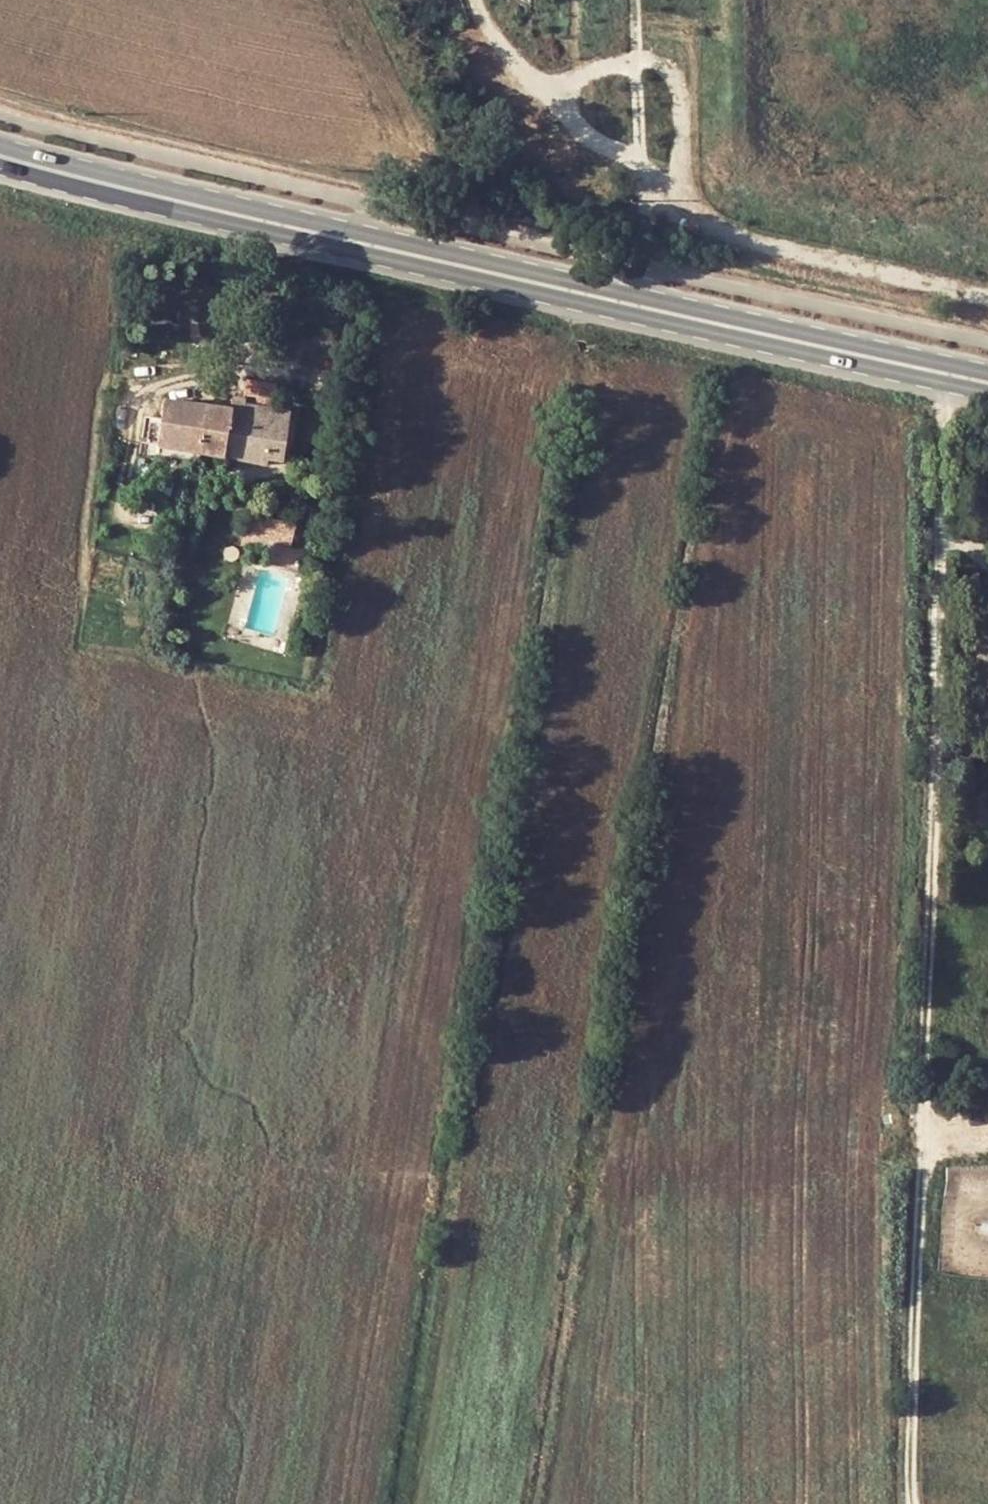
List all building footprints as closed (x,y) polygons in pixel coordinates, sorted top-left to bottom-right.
[(233,397),(231,409),(165,399),(158,444),(267,461),(268,457),(282,459),(289,412),(272,409),(276,384),(244,379),(241,399),(233,397)] [(290,543),(294,526),(249,513),(244,532),(290,543)]
